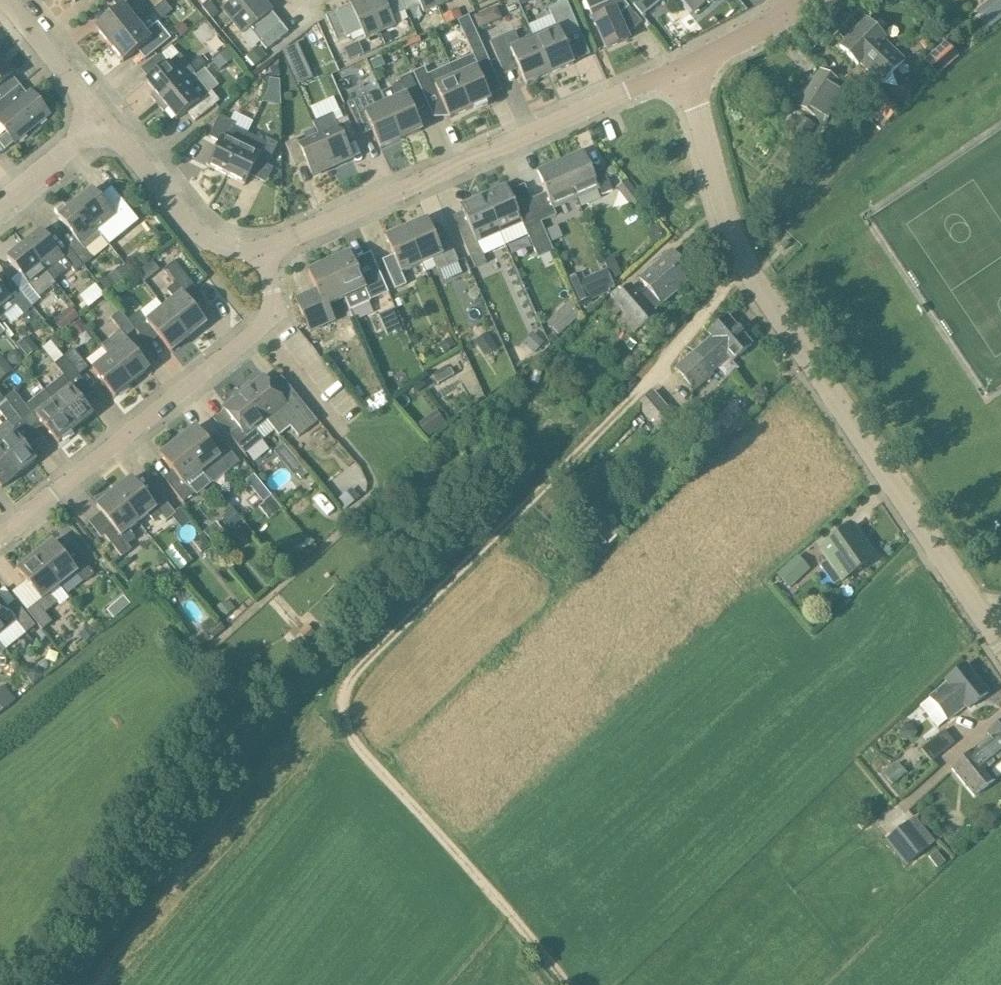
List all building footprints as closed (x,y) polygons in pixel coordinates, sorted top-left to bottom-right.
[(109,45),(137,23),(123,6),(129,0),(111,0),(118,8),(95,27),(109,45)] [(230,3),(223,8),(234,21),(260,0),(228,0),(230,3)] [(275,29),(282,23),(263,0),(260,0),(234,21),(244,34),(251,29),(260,40),(268,34),(275,29)] [(368,0),(361,0),(338,10),(342,19),(345,28),(349,36),(363,30),(366,38),(381,32),(368,0)] [(402,0),(368,0),(381,32),(396,25),(393,17),(403,13),(407,11),(402,0)] [(407,11),(420,5),(424,13),(440,5),(438,0),(402,0),(407,11)] [(594,19),(607,49),(629,39),(619,16),(630,7),(624,0),(585,0),(594,19)] [(634,5),(643,16),(661,0),(640,0),(634,5)] [(695,12),(710,0),(686,0),(695,12)] [(976,13),(989,29),(1000,19),(1000,0),(991,0),(976,13)] [(210,1),(203,7),(212,19),(219,13),(210,1)] [(558,29),(534,39),(550,74),(574,64),(563,39),(580,32),(568,2),(549,9),(558,29)] [(342,19),(338,10),(327,15),(331,24),(342,19)] [(484,12),(472,17),(478,29),(490,24),(484,12)] [(334,32),(345,28),(342,19),(331,24),(334,32)] [(860,65),(862,63),(884,85),(906,63),(884,41),(886,39),(868,21),(842,47),(860,65)] [(137,23),(109,45),(123,61),(137,49),(145,60),(171,39),(157,22),(145,33),(137,23)] [(181,22),(174,27),(181,36),(188,30),(181,22)] [(289,32),(282,23),(275,29),(282,38),(289,32)] [(338,41),(349,36),(345,28),(334,32),(338,41)] [(268,34),(275,44),(282,38),(275,29),(268,34)] [(477,64),(488,59),(476,30),(465,35),(477,64)] [(502,67),(517,60),(527,84),(550,74),(534,39),(522,44),(516,31),(491,42),(502,67)] [(268,34),(260,40),(268,50),(275,44),(268,34)] [(354,43),(344,48),(349,60),(360,55),(354,43)] [(937,74),(948,65),(957,57),(945,43),(925,60),(937,74)] [(297,45),(283,51),(297,83),(311,78),(297,45)] [(227,47),(214,59),(221,67),(234,56),(227,47)] [(257,49),(245,58),(252,67),(264,58),(257,49)] [(152,96),(158,104),(197,72),(196,72),(205,65),(199,58),(189,65),(180,53),(146,81),(156,93),(152,96)] [(0,54),(0,101),(11,92),(4,83),(11,77),(2,65),(6,62),(0,54)] [(375,67),(386,62),(382,54),(371,59),(375,67)] [(473,55),(451,65),(470,110),(491,101),(487,92),(476,68),(478,67),(477,64),(473,55)] [(425,68),(414,73),(425,98),(442,100),(450,119),(470,110),(451,65),(428,75),(425,68)] [(279,66),(270,67),(271,77),(280,76),(279,66)] [(827,124),(847,91),(837,85),(840,81),(822,71),(800,108),(827,124)] [(197,72),(158,104),(164,111),(168,108),(178,120),(188,111),(196,120),(221,99),(213,88),(211,90),(197,72)] [(398,100),(387,104),(402,140),(422,131),(411,106),(422,101),(411,75),(400,79),(401,82),(395,84),(392,88),(398,100)] [(854,87),(888,121),(899,111),(865,77),(854,87)] [(266,96),(264,100),(282,103),(282,98),(281,79),(271,79),(266,96)] [(0,101),(0,122),(8,132),(0,138),(0,142),(6,150),(15,141),(50,114),(32,91),(18,102),(11,92),(0,101)] [(359,128),(371,124),(381,148),(402,140),(387,104),(377,108),(372,96),(366,94),(348,102),(359,128)] [(220,143),(208,167),(227,176),(241,147),(248,134),(235,128),(237,124),(220,116),(210,138),(220,143)] [(801,116),(789,135),(803,144),(815,125),(801,116)] [(333,117),(315,125),(332,166),(351,157),(345,144),(357,139),(348,118),(336,123),(333,117)] [(241,147),(227,176),(245,185),(257,161),(268,166),(278,144),(265,138),(264,141),(248,134),(241,147)] [(298,140),(286,144),(295,165),(306,161),(312,174),(332,166),(319,136),(300,144),(298,140)] [(584,152),(561,162),(577,200),(600,190),(602,195),(613,190),(606,173),(595,178),(589,165),(584,152)] [(577,200),(561,162),(538,172),(546,191),(531,197),(541,219),(556,213),(555,210),(577,200)] [(628,179),(626,180),(616,188),(632,208),(643,199),(628,179)] [(507,185),(484,195),(501,233),(523,223),(538,259),(554,252),(540,220),(541,219),(531,197),(516,204),(507,185)] [(93,189),(76,203),(97,230),(102,237),(103,238),(121,224),(127,231),(139,221),(128,207),(116,217),(105,205),(93,189)] [(461,205),(463,211),(470,227),(459,231),(475,269),(487,263),(478,243),(501,233),(484,195),(461,205)] [(58,217),(70,233),(76,240),(68,246),(83,264),(93,256),(87,249),(102,237),(97,230),(76,203),(58,217)] [(429,220),(408,229),(423,263),(433,259),(439,271),(459,262),(449,241),(440,245),(429,220)] [(558,224),(546,230),(552,242),(563,237),(558,224)] [(388,238),(399,263),(387,268),(397,290),(408,285),(403,272),(423,263),(408,229),(388,238)] [(42,231),(25,244),(46,271),(53,279),(70,265),(75,271),(83,264),(68,246),(60,253),(54,246),(42,231)] [(156,235),(154,240),(157,244),(162,246),(166,243),(168,238),(165,234),(160,232),(156,235)] [(786,240),(780,247),(785,250),(790,244),(786,240)] [(25,244),(7,259),(28,285),(46,271),(25,244)] [(647,289),(640,294),(632,284),(614,299),(639,329),(656,314),(653,310),(661,304),(662,305),(694,276),(672,251),(639,279),(647,289)] [(351,255),(330,264),(345,297),(350,310),(371,301),(371,300),(388,293),(375,262),(357,269),(351,255)] [(615,259),(605,263),(613,281),(622,276),(615,259)] [(175,300),(164,308),(188,338),(207,324),(184,296),(194,288),(174,262),(162,271),(174,286),(168,291),(175,300)] [(309,273),(320,298),(299,308),(311,333),(335,322),(327,304),(345,297),(330,264),(309,273)] [(123,265),(109,275),(117,285),(130,275),(123,265)] [(581,274),(568,280),(579,305),(592,299),(581,274)] [(1,287),(0,286),(0,324),(6,319),(3,315),(15,304),(22,313),(31,307),(16,288),(9,280),(1,287)] [(82,295),(88,305),(103,294),(97,285),(82,295)] [(580,315),(569,303),(545,325),(558,337),(580,315)] [(71,306),(64,312),(72,322),(79,316),(71,306)] [(138,312),(128,320),(136,330),(136,329),(143,339),(154,330),(172,352),(188,338),(164,308),(147,323),(138,312)] [(402,330),(393,310),(379,316),(388,336),(402,330)] [(136,330),(128,320),(121,311),(111,319),(126,337),(136,330)] [(709,332),(713,336),(675,369),(693,390),(714,373),(712,371),(730,356),(733,360),(752,344),(728,316),(709,332)] [(80,319),(71,326),(80,337),(89,330),(80,319)] [(536,353),(545,342),(534,331),(523,342),(536,353)] [(102,346),(110,356),(132,384),(150,370),(119,332),(102,346)] [(487,357),(499,348),(489,333),(477,341),(487,357)] [(29,337),(20,345),(28,355),(38,347),(29,337)] [(306,338),(293,348),(309,369),(322,359),(306,338)] [(445,353),(456,346),(451,338),(440,346),(445,353)] [(74,349),(64,357),(79,375),(80,375),(89,367),(74,349)] [(132,384),(110,356),(93,369),(115,398),(132,384)] [(64,376),(45,391),(53,401),(76,429),(93,415),(82,402),(81,400),(74,392),(85,383),(79,375),(64,357),(55,364),(64,376)] [(0,361),(0,378),(11,370),(2,359),(0,361)] [(251,383),(242,390),(266,421),(275,431),(280,437),(292,427),(299,435),(316,421),(318,419),(291,385),(279,395),(273,387),(270,384),(265,377),(253,386),(251,383)] [(236,400),(224,410),(225,411),(239,429),(230,436),(246,455),(263,441),(275,431),(266,421),(242,390),(234,397),(236,400)] [(15,391),(5,399),(8,403),(22,421),(27,426),(38,417),(44,425),(58,443),(76,429),(53,401),(45,391),(27,406),(15,391)] [(675,416),(653,392),(638,405),(659,430),(675,416)] [(0,409),(0,412),(7,421),(13,428),(22,421),(8,403),(0,409)] [(418,423),(427,435),(445,422),(436,410),(418,423)] [(698,410),(674,432),(682,440),(706,418),(698,410)] [(0,427),(0,452),(18,475),(37,460),(27,448),(6,422),(0,427)] [(197,427),(178,443),(202,473),(211,483),(212,485),(230,471),(240,463),(222,442),(214,449),(208,442),(197,427)] [(178,443),(162,456),(179,477),(169,485),(182,501),(195,491),(197,494),(211,483),(202,473),(178,443)] [(2,488),(18,475),(0,452),(0,486),(2,488)] [(299,461),(290,468),(296,476),(299,473),(303,478),(309,473),(305,468),(299,461)] [(133,479),(115,493),(139,523),(149,515),(154,521),(162,515),(166,521),(176,513),(159,493),(150,500),(133,479)] [(264,483),(255,490),(264,501),(273,494),(264,483)] [(351,488),(338,498),(346,508),(359,497),(351,488)] [(139,523),(115,493),(97,507),(102,513),(114,528),(105,535),(122,557),(132,549),(128,544),(135,538),(129,531),(139,523)] [(599,506),(586,516),(594,527),(607,517),(599,506)] [(236,525),(242,520),(233,508),(226,514),(236,525)] [(876,557),(854,526),(822,549),(829,559),(820,565),(835,586),(876,557)] [(198,538),(197,545),(201,551),(209,544),(202,535),(198,538)] [(180,569),(193,560),(180,541),(167,550),(180,569)] [(53,543),(36,557),(59,587),(76,573),(84,583),(94,575),(79,556),(70,564),(53,543)] [(295,564),(286,555),(279,562),(287,571),(295,564)] [(796,555),(776,574),(788,587),(808,568),(796,555)] [(59,587),(36,557),(18,572),(41,600),(37,604),(28,611),(43,630),(53,623),(45,614),(58,603),(51,594),(59,587)] [(141,573),(130,582),(140,595),(152,586),(141,573)] [(123,596),(115,603),(122,611),(131,604),(123,596)] [(16,621),(26,634),(36,626),(16,601),(6,609),(0,601),(0,634),(16,621)] [(228,602),(220,608),(220,609),(226,616),(234,609),(228,602)] [(307,624),(299,632),(309,641),(316,633),(307,624)] [(95,634),(89,627),(80,634),(86,641),(95,634)] [(930,698),(921,705),(939,727),(947,720),(966,705),(969,708),(989,692),(966,664),(946,680),(948,683),(930,698)] [(32,669),(26,674),(34,685),(44,677),(39,671),(32,669)] [(0,687),(0,708),(2,710),(16,698),(5,683),(0,687)] [(903,723),(898,734),(906,741),(912,740),(917,732),(913,724),(903,723)] [(951,768),(974,796),(997,779),(992,773),(1000,766),(1000,723),(989,733),(992,737),(973,752),(972,751),(951,768)] [(945,730),(921,749),(932,761),(955,742),(945,730)] [(909,822),(888,839),(908,864),(929,847),(909,822)] [(936,852),(930,857),(938,867),(944,862),(936,852)]
